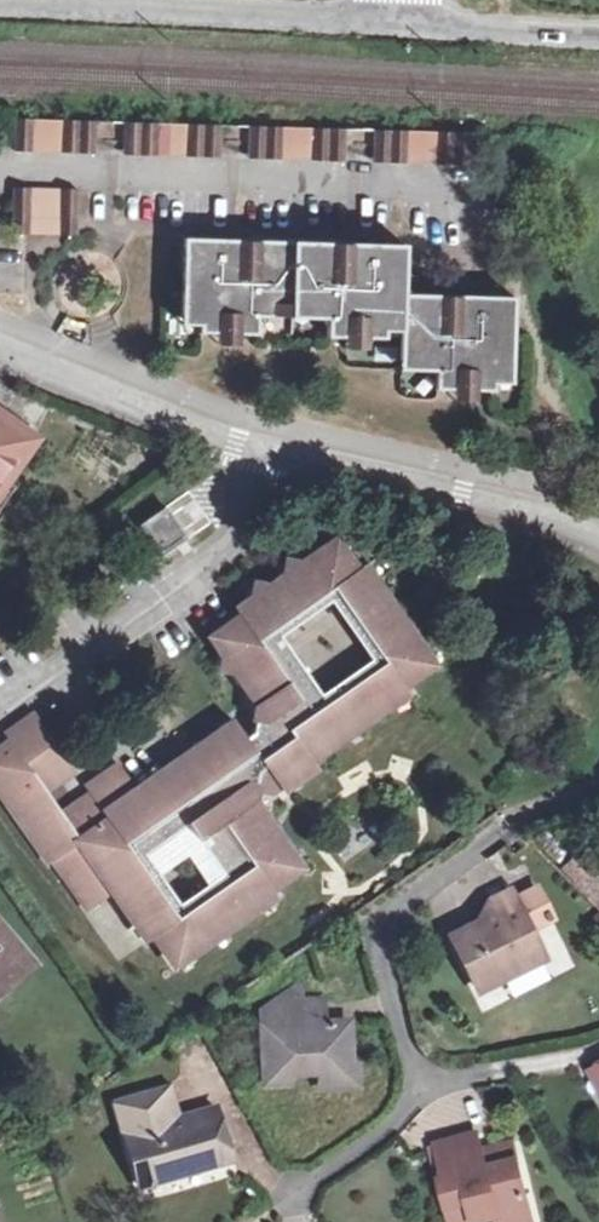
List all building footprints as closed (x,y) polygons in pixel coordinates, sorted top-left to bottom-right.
[(95,154),(96,122),(16,119),(15,153),(95,154)] [(221,158),(221,125),(125,122),(125,156),(221,158)] [(344,162),(345,129),(251,126),(250,159),(344,162)] [(468,165),(470,132),(375,130),(374,163),(468,165)] [(15,188),(13,221),(77,223),(78,191),(15,188)] [(77,223),(13,221),(13,234),(77,235),(77,223)] [(292,307),(294,243),(247,242),(186,240),(184,279),(181,315),(201,315),(201,325),(201,332),(215,333),(240,334),(256,334),(257,317),(275,318),(274,306),(292,307)] [(341,244),(294,243),(292,307),(308,307),(309,318),(327,319),(327,335),(342,336),(367,336),(383,337),(383,330),(383,318),(402,318),(403,294),(405,246),(341,244)] [(463,296),(403,294),(402,318),(402,331),(401,358),(419,358),(419,370),(438,370),(437,388),(452,389),(479,390),(493,390),(493,383),(494,372),(513,373),(515,298),(463,296)] [(274,306),(275,318),(292,318),(292,307),(274,306)] [(308,307),(292,307),(292,318),(309,318),(308,307)] [(201,315),(181,315),(181,324),(201,325),(201,315)] [(383,318),(383,330),(402,331),(402,318),(383,318)] [(240,334),(215,333),(215,347),(240,345),(240,334)] [(367,336),(342,336),(343,350),(368,350),(367,336)] [(419,358),(401,358),(401,369),(419,370),(419,358)] [(494,372),(493,383),(512,384),(513,373),(494,372)] [(479,405),(479,390),(452,389),(452,403),(479,405)] [(3,480),(6,480),(36,438),(0,414),(0,483),(3,480)] [(188,539),(164,507),(139,525),(161,557),(188,539)] [(223,669),(237,672),(259,706),(255,733),(247,738),(236,723),(137,791),(120,768),(86,790),(91,798),(63,816),(42,787),(72,766),(37,715),(6,736),(10,742),(0,750),(0,787),(50,860),(54,859),(88,908),(113,891),(147,939),(155,935),(175,963),(273,895),(267,888),(296,867),(252,805),(258,772),(267,766),(281,785),(282,788),(314,766),(310,759),(407,692),(403,685),(431,664),(364,567),(357,570),(337,542),(304,565),(290,561),(289,576),(272,587),(256,583),(254,599),(237,611),(242,618),(213,638),(225,655),(223,669)] [(258,772),(252,805),(281,785),(267,766),(258,772)] [(585,883),(596,866),(581,854),(569,871),(585,883)] [(596,866),(585,883),(598,893),(598,868),(596,866)] [(484,924),(482,920),(452,933),(477,985),(543,952),(512,890),(493,899),(500,916),(484,924)] [(493,899),(482,920),(484,924),(500,916),(493,899)] [(33,961),(0,923),(0,991),(33,961)] [(302,1023),(301,996),(300,981),(262,1008),(266,1082),(288,1082),(288,1072),(320,1071),(320,1069),(350,1068),(349,1022),(327,1022),(302,1023)] [(326,996),(301,996),(302,1023),(327,1022),(326,996)] [(320,1069),(320,1071),(321,1090),(363,1088),(362,1067),(350,1068),(320,1069)] [(174,1087),(159,1091),(167,1120),(182,1116),(174,1087)] [(216,1106),(182,1116),(167,1120),(159,1091),(117,1103),(140,1184),(219,1161),(211,1130),(222,1127),(216,1106)] [(211,1130),(219,1161),(231,1157),(222,1127),(211,1130)] [(480,1148),(477,1135),(437,1146),(444,1180),(439,1181),(447,1209),(468,1204),(472,1221),(485,1221),(497,1219),(498,1221),(533,1221),(517,1163),(486,1170),(480,1148)] [(512,1140),(480,1148),(486,1170),(517,1163),(512,1140)] [(447,1209),(450,1221),(472,1221),(468,1204),(447,1209)]
